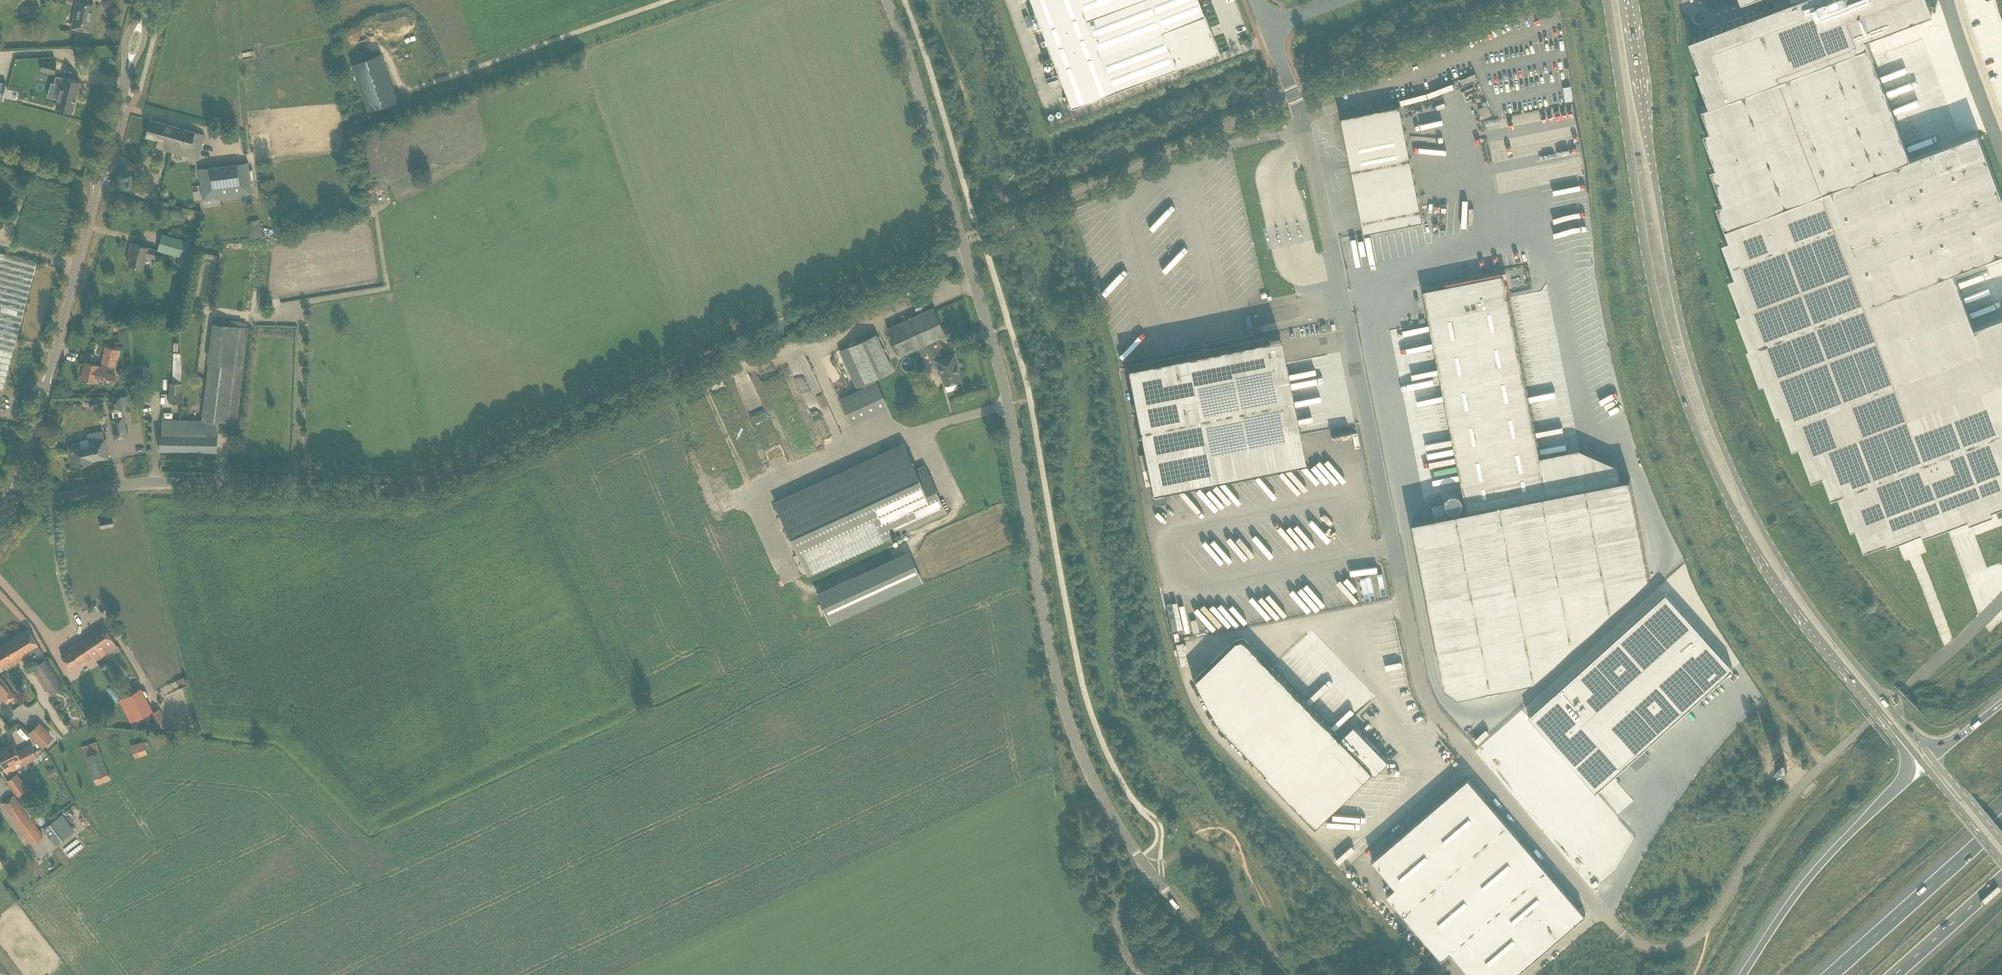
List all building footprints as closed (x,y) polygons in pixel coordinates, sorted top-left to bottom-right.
[(1071,107),(1217,51),(1198,0),(1030,0),(1071,107)] [(1689,40),(1700,69),(1696,71),(1709,105),(1702,108),(1710,130),(1703,132),(1716,166),(1710,168),(1723,202),(1716,204),(1729,238),(1722,241),(1735,275),(1728,277),(1741,311),(1736,313),(1749,346),(1746,347),(1760,382),(1764,381),(1776,414),(1779,413),(1792,447),(1799,444),(1811,478),(1823,474),(1831,496),(1838,493),(1851,527),(1855,525),(1864,548),(1886,539),(1887,543),(1921,530),(1922,534),(1967,517),(1969,521),(1992,512),(1991,508),(2001,504),(2001,315),(1973,326),(1952,271),(2001,252),(2001,198),(1977,132),(1910,157),(1865,39),(1932,13),(1927,0),(1792,0),(1792,1),(1689,40)] [(77,1),(70,29),(90,33),(95,12),(94,12),(95,4),(77,1)] [(1984,56),(2001,111),(2001,50),(1984,56)] [(351,62),(366,112),(398,102),(382,53),(351,62)] [(43,60),(40,70),(54,73),(56,66),(56,64),(43,60)] [(64,77),(64,78),(56,76),(54,84),(62,86),(56,108),(72,112),(80,81),(64,77)] [(1423,221),(1400,106),(1341,117),(1364,232),(1423,221)] [(156,148),(171,152),(177,127),(150,120),(146,137),(158,140),(156,148)] [(177,127),(171,152),(189,157),(190,151),(200,153),(205,135),(177,127)] [(252,193),(248,162),(230,165),(232,178),(218,180),(216,166),(198,169),(202,200),(252,193)] [(158,250),(187,258),(191,242),(162,234),(158,250)] [(130,251),(131,251),(128,264),(142,268),(146,255),(153,257),(155,249),(148,247),(131,243),(130,251)] [(3,388),(36,261),(0,252),(0,387),(3,388)] [(1434,516),(1412,521),(1445,685),(1458,695),(1535,679),(1650,576),(1630,477),(1547,494),(1503,274),(1423,290),(1467,510),(1445,514),(1443,502),(1431,505),(1434,516)] [(887,328),(899,356),(945,335),(932,308),(887,328)] [(217,423),(236,425),(238,413),(246,327),(211,323),(202,421),(180,420),(179,451),(217,452),(217,423)] [(892,370),(876,333),(857,342),(874,378),(892,370)] [(1280,336),(1127,367),(1152,492),(1305,462),(1280,336)] [(105,373),(107,365),(114,366),(118,350),(106,347),(102,363),(101,366),(95,364),(85,362),(81,378),(95,382),(95,381),(103,382),(113,385),(116,376),(105,373)] [(956,366),(958,366),(955,353),(934,359),(939,373),(940,373),(946,392),(958,388),(956,381),(960,380),(956,366)] [(1324,354),(1289,361),(1302,433),(1320,430),(1315,424),(1316,425),(1311,420),(1309,406),(1313,403),(1319,402),(1321,403),(1328,402),(1328,404),(1331,402),(1333,409),(1338,408),(1336,398),(1335,396),(1333,388),(1334,387),(1317,390),(1318,392),(1313,393),(1307,358),(1315,367),(1320,363),(1319,358),(1324,354)] [(142,366),(137,372),(142,377),(148,372),(142,366)] [(169,383),(169,403),(181,403),(182,383),(169,383)] [(107,399),(109,413),(112,412),(123,410),(124,410),(121,397),(107,399)] [(112,412),(113,418),(124,416),(123,410),(112,412)] [(113,418),(115,429),(117,439),(128,437),(124,416),(113,418)] [(159,451),(179,451),(180,420),(162,420),(162,432),(160,432),(159,451)] [(110,458),(107,440),(104,441),(102,430),(87,433),(88,438),(80,440),(80,443),(68,445),(72,466),(93,462),(93,461),(110,458)] [(807,574),(945,512),(924,466),(914,471),(905,450),(777,509),(807,574)] [(114,525),(112,517),(99,519),(101,527),(114,525)] [(911,553),(816,589),(828,621),(924,585),(911,553)] [(1664,594),(1527,717),(1581,777),(1597,762),(1610,777),(1731,669),(1664,594)] [(104,626),(82,640),(93,656),(96,660),(117,646),(104,626)] [(29,630),(5,644),(14,659),(19,656),(21,659),(28,655),(30,658),(33,656),(41,651),(29,630)] [(1232,640),(1193,679),(1218,726),(1316,825),(1373,770),(1375,772),(1389,759),(1354,724),(1341,736),(1244,638),(1232,640)] [(93,656),(82,640),(61,655),(66,663),(70,670),(85,661),(86,661),(93,656)] [(5,644),(0,646),(0,667),(14,659),(5,644)] [(32,668),(51,695),(66,685),(47,657),(32,668)] [(6,702),(15,695),(0,677),(0,694),(6,702)] [(151,712),(140,689),(120,699),(131,722),(151,712)] [(151,712),(158,728),(167,723),(160,708),(151,712)] [(80,718),(79,721),(81,723),(84,724),(87,723),(87,720),(86,717),(83,716),(80,718)] [(54,736),(47,729),(43,733),(50,740),(54,736)] [(143,742),(131,746),(134,755),(135,756),(146,752),(143,742)] [(0,749),(0,759),(1,760),(5,769),(29,757),(31,760),(37,757),(35,754),(31,744),(17,751),(13,743),(0,749)] [(108,772),(100,749),(84,755),(93,778),(108,772)] [(53,768),(47,771),(49,777),(55,774),(53,768)] [(6,781),(16,795),(26,788),(17,774),(6,781)] [(1372,860),(1395,887),(1386,894),(1419,932),(1427,924),(1471,974),(1514,974),(1585,914),(1468,777),(1372,860)] [(43,836),(15,796),(14,795),(2,803),(29,842),(31,845),(43,836)] [(56,846),(73,832),(60,815),(42,829),(56,846)]
